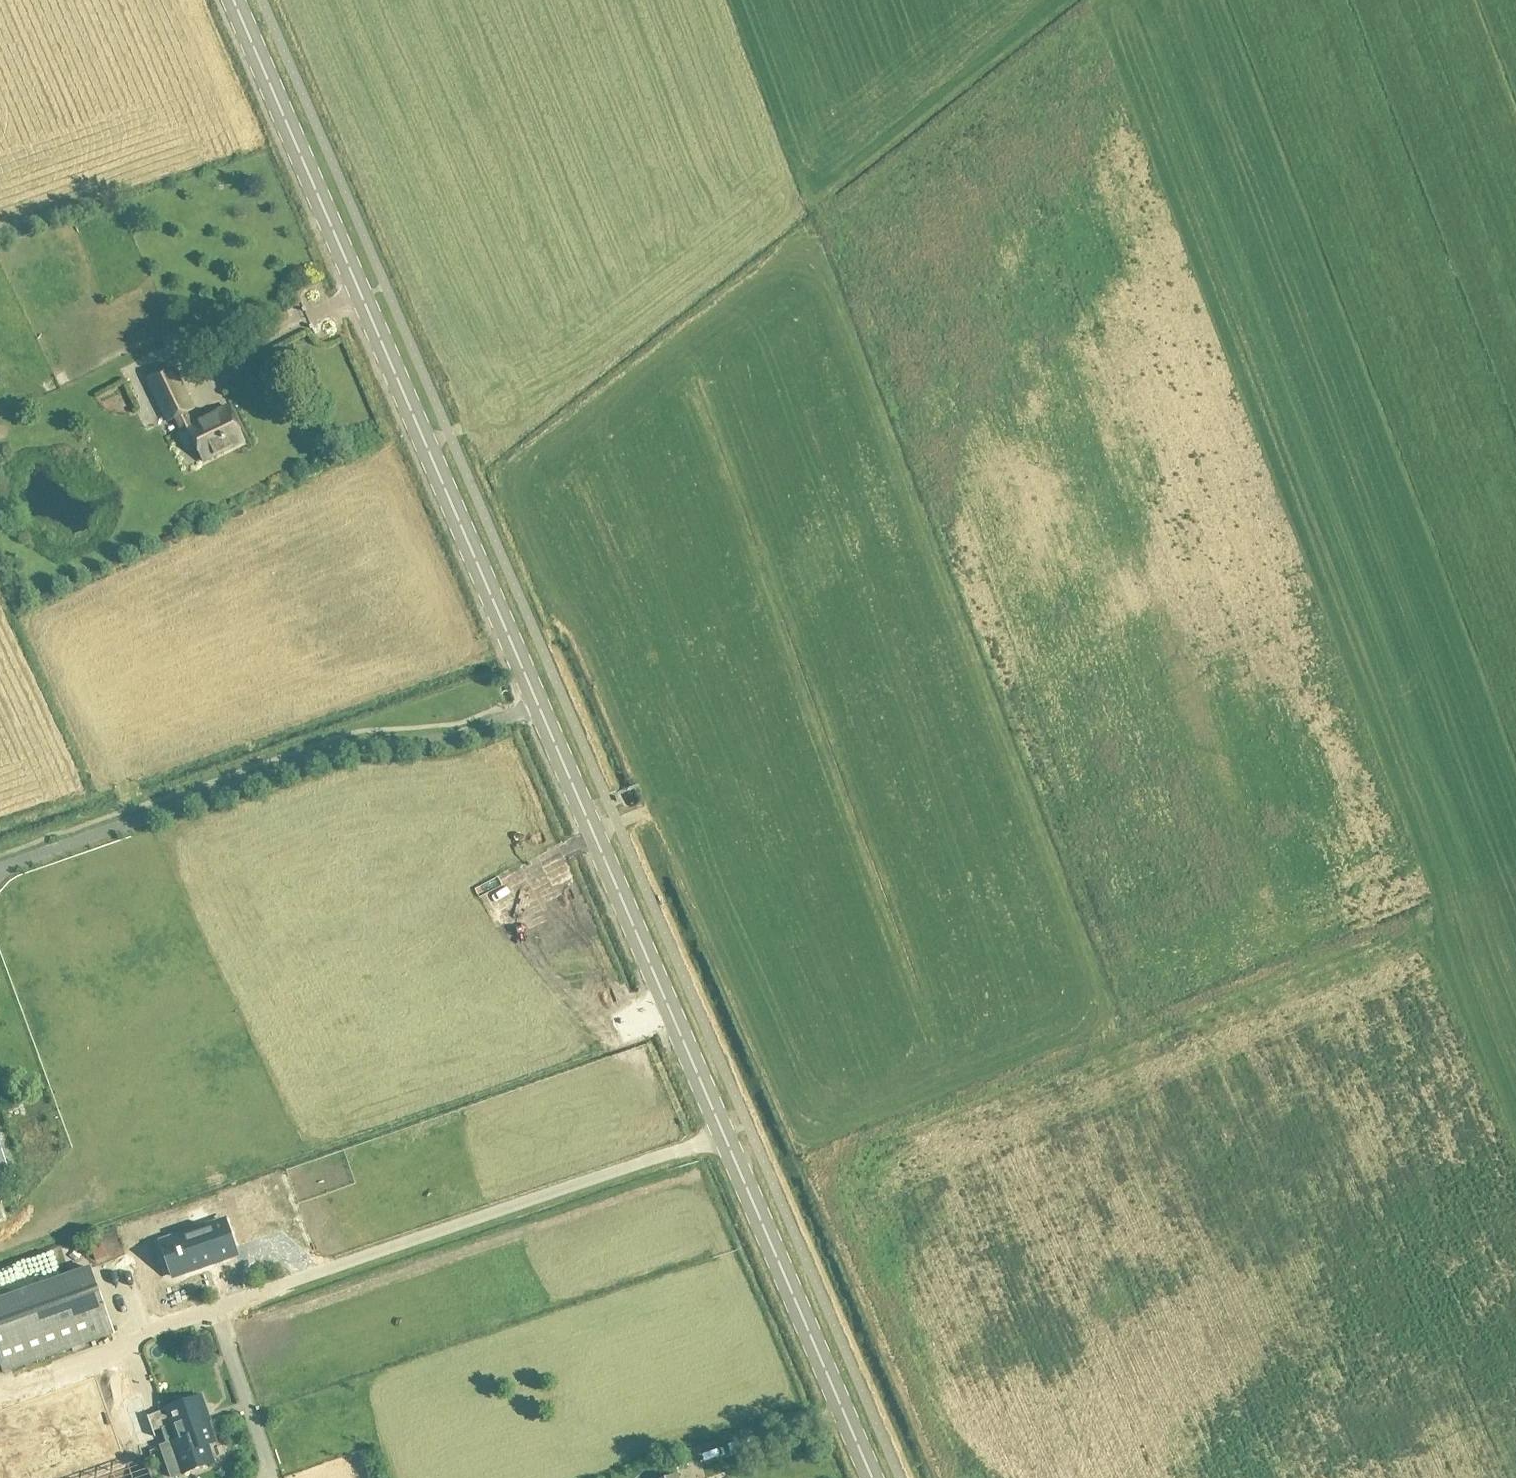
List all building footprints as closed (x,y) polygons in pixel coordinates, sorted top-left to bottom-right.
[(190,424),(184,413),(193,409),(172,367),(147,379),(168,421),(175,417),(181,429),(179,434),(184,446),(189,447),(194,445),(202,461),(244,441),(227,406),(190,424)] [(239,1254),(227,1220),(177,1238),(189,1272),(239,1254)] [(0,1299),(0,1363),(3,1372),(114,1334),(91,1268),(0,1299)] [(92,1396),(136,1385),(130,1363),(86,1375),(92,1396)] [(201,1416),(195,1400),(144,1419),(150,1433),(157,1430),(164,1447),(157,1449),(158,1452),(192,1440),(185,1421),(201,1416)] [(28,1410),(6,1419),(26,1471),(48,1463),(28,1410)] [(212,1445),(201,1416),(185,1421),(192,1440),(158,1452),(167,1477),(174,1477),(210,1465),(204,1447),(212,1445)] [(93,1477),(151,1477),(145,1460),(93,1477)]
